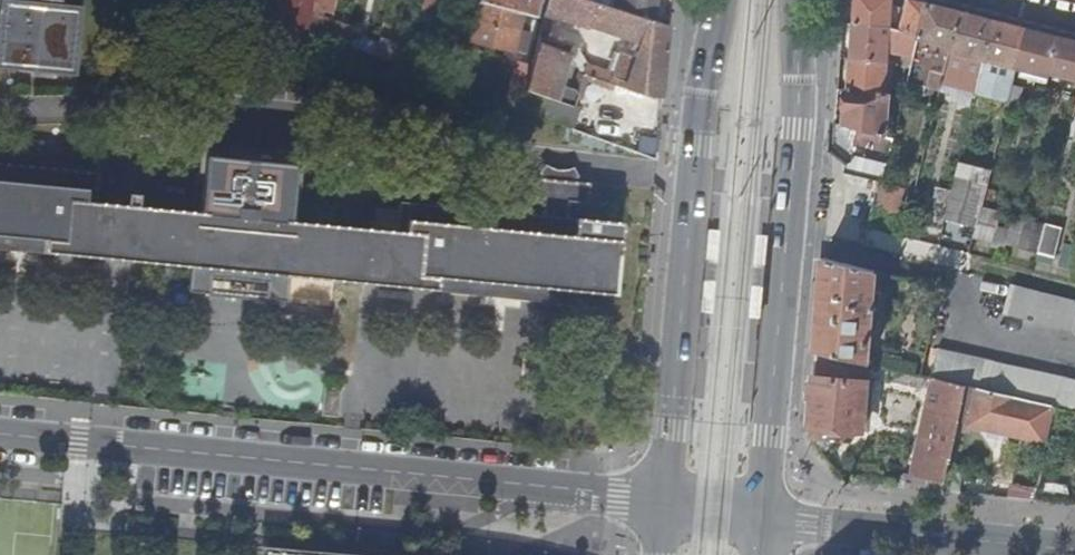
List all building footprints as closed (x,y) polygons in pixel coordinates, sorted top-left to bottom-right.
[(75,75),(81,6),(21,0),(0,0),(0,67),(75,75)] [(478,2),(523,16),(534,19),(539,0),(478,0),(478,2)] [(662,98),(668,26),(650,20),(600,4),(589,0),(548,0),(545,12),(635,42),(633,49),(639,52),(636,58),(622,53),(611,83),(652,99),(662,98)] [(650,20),(654,0),(615,0),(614,0),(601,0),(600,4),(650,20)] [(928,3),(916,0),(913,0),(907,21),(892,20),(893,0),(857,0),(855,22),(891,25),(898,27),(920,34),(928,3)] [(273,16),(308,29),(310,17),(311,15),(276,2),(273,16)] [(478,2),(468,39),(514,50),(520,29),(523,16),(478,2)] [(419,3),(416,25),(428,28),(432,6),(419,3)] [(920,36),(952,45),(960,11),(928,3),(920,34),(920,36)] [(985,58),(995,21),(960,11),(952,45),(951,49),(985,58)] [(308,29),(344,43),(346,30),(310,17),(308,29)] [(1017,67),(1027,29),(995,21),(985,58),(1017,67)] [(852,57),(888,60),(891,25),(855,22),(852,57)] [(918,45),(920,36),(920,34),(898,27),(895,39),(918,45)] [(520,29),(514,50),(526,53),(531,32),(520,29)] [(1051,72),(1059,37),(1027,29),(1017,67),(1050,75),(1051,72)] [(344,43),(376,54),(378,42),(346,30),(344,43)] [(376,54),(409,67),(412,47),(379,36),(378,42),(376,54)] [(539,36),(526,90),(574,108),(579,88),(555,82),(559,63),(584,72),(586,65),(574,61),(576,55),(563,51),(564,45),(539,36)] [(933,71),(945,73),(951,49),(952,45),(920,36),(918,45),(912,66),(908,81),(929,86),(933,71)] [(1059,37),(1051,72),(1074,78),(1074,41),(1059,37)] [(945,73),(943,81),(977,90),(984,61),(985,58),(951,49),(945,73)] [(885,92),(888,60),(852,57),(849,89),(885,92)] [(984,61),(977,90),(982,91),(989,62),(984,61)] [(908,81),(912,66),(898,63),(895,75),(899,79),(908,81)] [(1013,84),(1009,99),(1019,102),(1022,87),(1013,84)] [(847,89),(844,125),(886,135),(891,92),(885,92),(849,89),(847,89)] [(1046,89),(1041,108),(1053,111),(1058,92),(1046,89)] [(612,141),(616,124),(583,116),(579,134),(612,141)] [(835,123),(833,145),(851,157),(852,153),(888,161),(894,137),(886,135),(844,125),(835,123)] [(48,245),(47,254),(129,262),(196,268),(194,290),(210,292),(212,273),(274,279),(272,297),(284,298),(286,277),(362,284),(434,291),(434,283),(570,296),(614,300),(617,254),(621,255),(624,222),(563,217),(564,201),(585,203),(587,181),(564,179),(564,185),(544,183),(544,177),(522,175),(520,198),(539,200),(538,213),(395,199),(392,229),(290,219),(295,168),(276,166),(278,152),(229,147),(227,162),(203,160),(198,212),(93,202),(96,172),(0,163),(0,241),(48,245)] [(944,219),(977,227),(982,207),(991,170),(959,162),(949,200),(944,219)] [(883,182),(876,212),(897,218),(905,188),(883,182)] [(924,225),(942,229),(944,219),(949,200),(932,195),(924,225)] [(989,245),(1005,249),(1007,243),(1011,227),(995,224),(998,211),(982,207),(977,227),(974,235),(991,240),(989,245)] [(1011,227),(1007,243),(1019,246),(1026,219),(1014,216),(1011,227)] [(1026,219),(1019,246),(1036,250),(1043,223),(1026,219)] [(1063,226),(1046,222),(1039,251),(1055,255),(1063,226)] [(769,232),(755,231),(747,314),(761,316),(769,232)] [(889,293),(892,274),(824,257),(816,350),(901,370),(903,358),(884,353),(883,357),(869,353),(875,289),(889,293)] [(434,283),(434,291),(569,305),(570,296),(434,283)] [(1010,283),(1003,311),(1074,330),(1074,300),(1010,283)] [(1056,406),(1074,411),(1074,380),(937,347),(930,377),(935,378),(967,385),(977,388),(1035,401),(1056,406)] [(810,425),(844,428),(863,430),(868,380),(814,375),(810,425)] [(917,470),(947,478),(967,385),(935,378),(914,470),(917,470)] [(1028,431),(1035,401),(977,388),(972,410),(1008,418),(1007,426),(1028,431)] [(970,418),(1007,426),(1008,418),(972,410),(970,418)] [(810,425),(809,435),(830,436),(830,437),(843,438),(844,428),(810,425)] [(912,487),(944,491),(947,478),(917,470),(912,487)]
